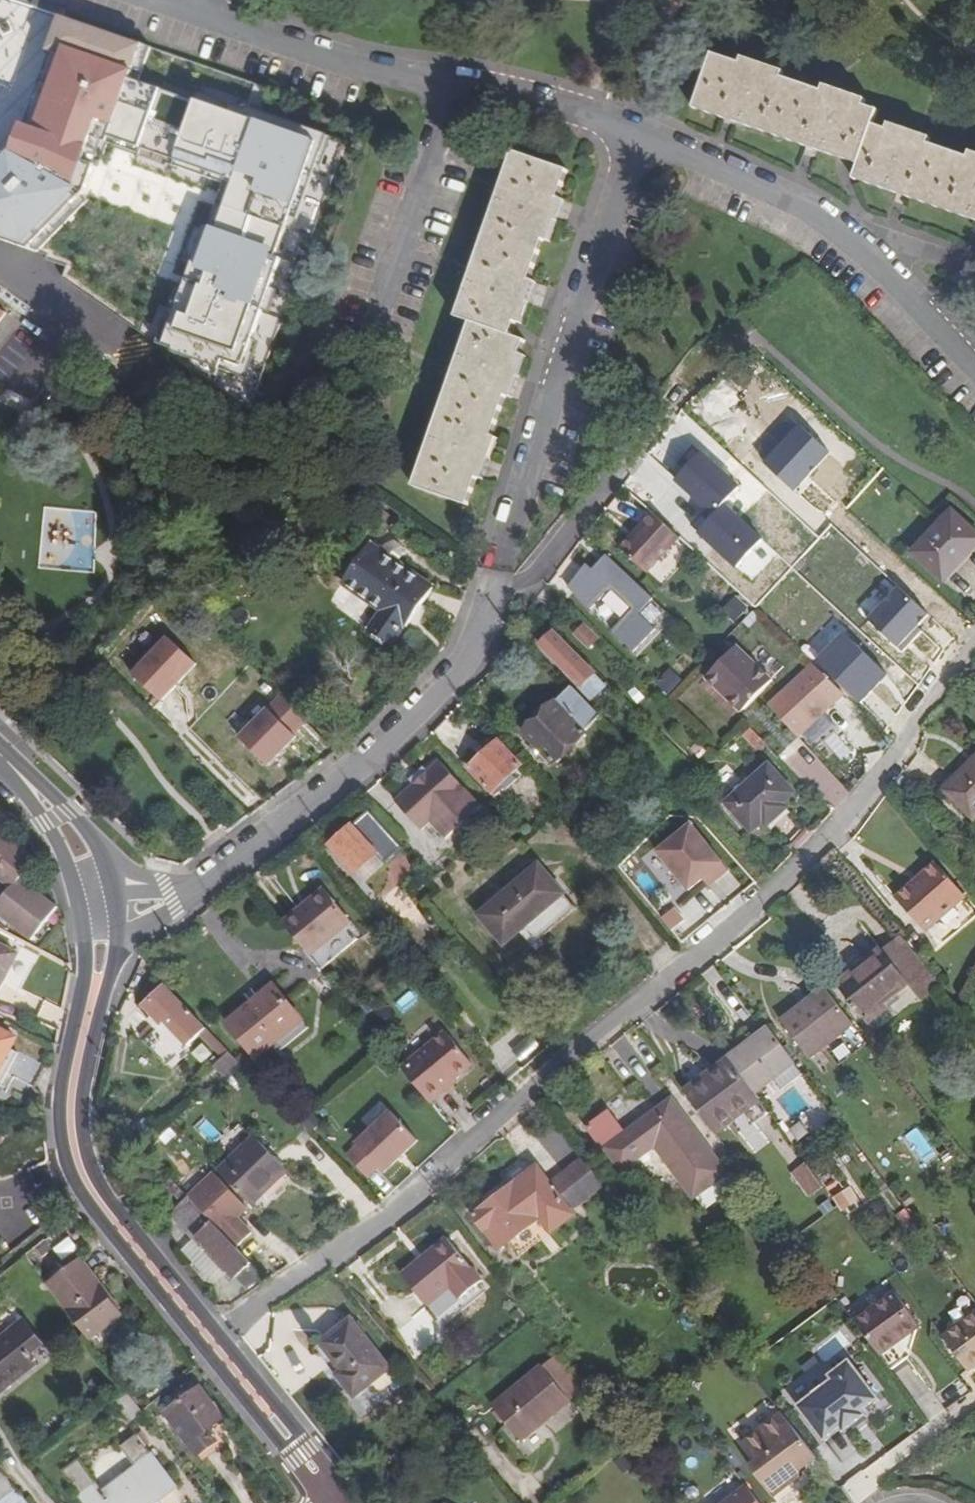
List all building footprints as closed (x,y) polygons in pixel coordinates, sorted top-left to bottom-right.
[(62,17),(24,146),(0,165),(0,239),(60,256),(98,201),(123,146),(160,156),(184,93),(171,85),(174,75),(152,69),(158,45),(62,17)] [(859,175),(872,135),(876,120),(711,66),(693,121),(729,133),(811,159),(859,175)] [(347,140),(208,93),(181,171),(223,185),(168,350),(255,379),(305,234),(314,237),(347,140)] [(859,175),(855,191),(897,204),(974,229),(974,168),(872,135),(859,175)] [(567,171),(513,153),(456,318),(470,323),(414,489),(469,508),(485,459),(516,370),(525,342),(511,337),(524,297),(556,205),(567,171)] [(131,187),(124,211),(147,217),(154,193),(131,187)] [(116,218),(106,244),(137,256),(147,230),(116,218)] [(3,359),(56,381),(70,349),(17,327),(3,359)] [(727,499),(734,504),(755,478),(731,459),(709,484),(727,499)] [(734,504),(727,499),(722,504),(732,513),(736,507),(734,504)] [(363,514),(374,523),(383,511),(370,503),(363,514)] [(969,547),(974,542),(974,531),(954,511),(943,523),(969,547)] [(619,550),(646,575),(679,539),(652,514),(619,550)] [(945,581),(971,553),(967,550),(969,547),(943,523),(914,553),(945,581)] [(390,557),(394,560),(398,554),(400,543),(392,537),(382,543),(378,549),(377,550),(389,559),(390,557)] [(433,588),(394,560),(390,557),(389,559),(377,550),(378,549),(369,543),(342,581),(383,610),(368,630),(389,645),(403,625),(405,627),(412,617),(411,612),(417,605),(419,606),(433,588)] [(654,601),(604,555),(590,570),(584,564),(565,586),(587,608),(611,590),(633,611),(612,634),(634,655),(656,632),(639,616),(654,601)] [(878,562),(853,589),(878,611),(871,618),(906,649),(937,614),(878,562)] [(587,622),(574,633),(590,650),(603,639),(587,622)] [(135,673),(168,702),(204,662),(170,633),(135,673)] [(548,647),(574,675),(586,687),(583,692),(593,703),(610,689),(598,677),(595,680),(555,641),(548,647)] [(704,677),(716,690),(719,687),(726,695),(726,700),(735,711),(741,711),(770,682),(736,647),(704,677)] [(810,664),(766,707),(797,739),(843,696),(810,664)] [(670,673),(656,688),(667,698),(681,683),(670,673)] [(570,678),(583,692),(586,687),(574,675),(570,678)] [(719,687),(716,690),(726,700),(726,695),(719,687)] [(604,719),(574,689),(526,733),(554,766),(604,719)] [(282,692),(240,737),(274,768),(315,722),(282,692)] [(815,745),(837,726),(828,716),(806,736),(815,745)] [(746,727),(740,733),(757,751),(763,745),(746,727)] [(499,791),(514,776),(523,769),(500,744),(472,770),(498,799),(502,794),(499,791)] [(482,810),(440,764),(395,802),(421,833),(431,824),(446,842),(482,810)] [(947,791),(974,822),(974,765),(947,791)] [(793,797),(769,767),(726,804),(750,833),(762,823),(767,828),(786,813),(782,806),(793,797)] [(499,791),(502,794),(518,780),(514,776),(499,791)] [(363,891),(405,853),(369,812),(331,849),(356,877),(354,879),(363,891)] [(708,875),(714,883),(728,871),(689,825),(657,853),(688,892),(703,880),(708,875)] [(9,888),(6,893),(9,896),(5,900),(2,897),(0,900),(0,917),(31,939),(56,907),(20,878),(34,858),(0,831),(0,881),(9,888)] [(908,874),(931,855),(927,851),(904,870),(908,874)] [(958,884),(931,855),(908,874),(904,870),(886,888),(916,921),(958,884)] [(515,934),(559,896),(536,867),(477,919),(501,946),(515,934)] [(708,875),(703,880),(709,888),(714,883),(708,875)] [(280,928),(309,962),(350,928),(322,894),(280,928)] [(559,896),(515,934),(528,948),(572,909),(559,896)] [(675,912),(662,922),(671,934),(684,924),(675,912)] [(890,924),(872,938),(896,968),(910,986),(928,972),(890,924)] [(828,966),(855,1000),(878,981),(880,980),(883,978),(896,968),(872,938),(869,934),(828,966)] [(0,949),(0,981),(13,956),(0,949)] [(889,984),(883,978),(880,980),(878,981),(855,1000),(860,1007),(889,984)] [(823,982),(786,1013),(813,1048),(851,1018),(823,982)] [(260,1058),(280,1041),(287,1049),(314,1027),(278,985),(231,1024),(260,1058)] [(193,1049),(211,1030),(170,988),(149,1010),(165,1028),(169,1025),(193,1049)] [(806,1053),(813,1048),(786,1013),(780,1018),(806,1053)] [(752,1040),(778,1074),(795,1062),(769,1027),(752,1040)] [(0,1033),(0,1097),(10,1079),(37,1094),(49,1069),(23,1054),(20,1058),(11,1053),(16,1042),(0,1033)] [(439,1090),(451,1080),(469,1066),(441,1033),(398,1069),(428,1105),(442,1093),(439,1090)] [(755,1091),(778,1074),(752,1040),(729,1057),(755,1091)] [(228,1078),(245,1063),(231,1050),(216,1065),(228,1078)] [(725,1051),(699,1071),(702,1074),(727,1055),(725,1051)] [(699,1071),(680,1085),(712,1128),(757,1094),(755,1091),(729,1057),(727,1055),(702,1074),(699,1071)] [(439,1090),(442,1093),(454,1084),(451,1080),(439,1090)] [(626,1135),(610,1114),(591,1128),(624,1171),(658,1145),(697,1196),(728,1174),(672,1099),(626,1135)] [(373,1128),(390,1112),(380,1102),(363,1118),(373,1128)] [(797,1140),(824,1127),(814,1108),(787,1122),(797,1140)] [(357,1149),(346,1160),(367,1182),(378,1171),(383,1177),(416,1143),(390,1116),(355,1148),(357,1149)] [(905,1137),(927,1164),(939,1155),(917,1127),(905,1137)] [(259,1135),(223,1168),(254,1201),(290,1168),(259,1135)] [(519,1183),(476,1215),(502,1251),(599,1178),(586,1159),(532,1200),(519,1183)] [(792,1173),(810,1198),(825,1188),(808,1162),(792,1173)] [(856,1185),(835,1197),(844,1212),(865,1200),(856,1185)] [(256,1260),(196,1200),(176,1219),(195,1238),(200,1233),(215,1248),(213,1250),(245,1284),(241,1287),(249,1295),(256,1294),(270,1279),(254,1262),(256,1260)] [(200,1233),(195,1238),(183,1249),(222,1290),(234,1278),(241,1287),(245,1284),(213,1250),(215,1248),(200,1233)] [(72,1236),(56,1247),(64,1259),(80,1249),(72,1236)] [(419,1259),(402,1273),(426,1303),(449,1285),(459,1296),(481,1279),(447,1236),(431,1249),(433,1251),(421,1261),(419,1259)] [(123,1317),(102,1289),(103,1288),(83,1261),(51,1287),(92,1341),(123,1317)] [(894,1290),(855,1321),(879,1353),(919,1324),(894,1290)] [(946,1334),(970,1367),(974,1363),(974,1313),(946,1334)] [(351,1318),(321,1342),(315,1347),(354,1395),(389,1367),(351,1318)] [(25,1325),(0,1345),(0,1397),(37,1366),(31,1359),(44,1349),(25,1325)] [(798,1405),(823,1438),(839,1426),(842,1431),(864,1415),(860,1410),(876,1398),(846,1359),(827,1374),(831,1379),(798,1405)] [(570,1403),(543,1368),(492,1407),(519,1443),(570,1403)] [(209,1430),(214,1426),(225,1418),(202,1387),(167,1413),(199,1457),(219,1442),(209,1430)] [(129,1393),(119,1401),(134,1423),(146,1414),(129,1393)] [(799,1467),(816,1455),(782,1410),(743,1438),(756,1457),(749,1462),(771,1494),(798,1476),(799,1467)] [(179,1491),(140,1437),(124,1448),(138,1467),(105,1493),(81,1460),(65,1474),(86,1502),(163,1502),(179,1491)] [(0,1465),(0,1502),(30,1502),(0,1465)] [(746,1483),(719,1502),(761,1502),(746,1483)]
